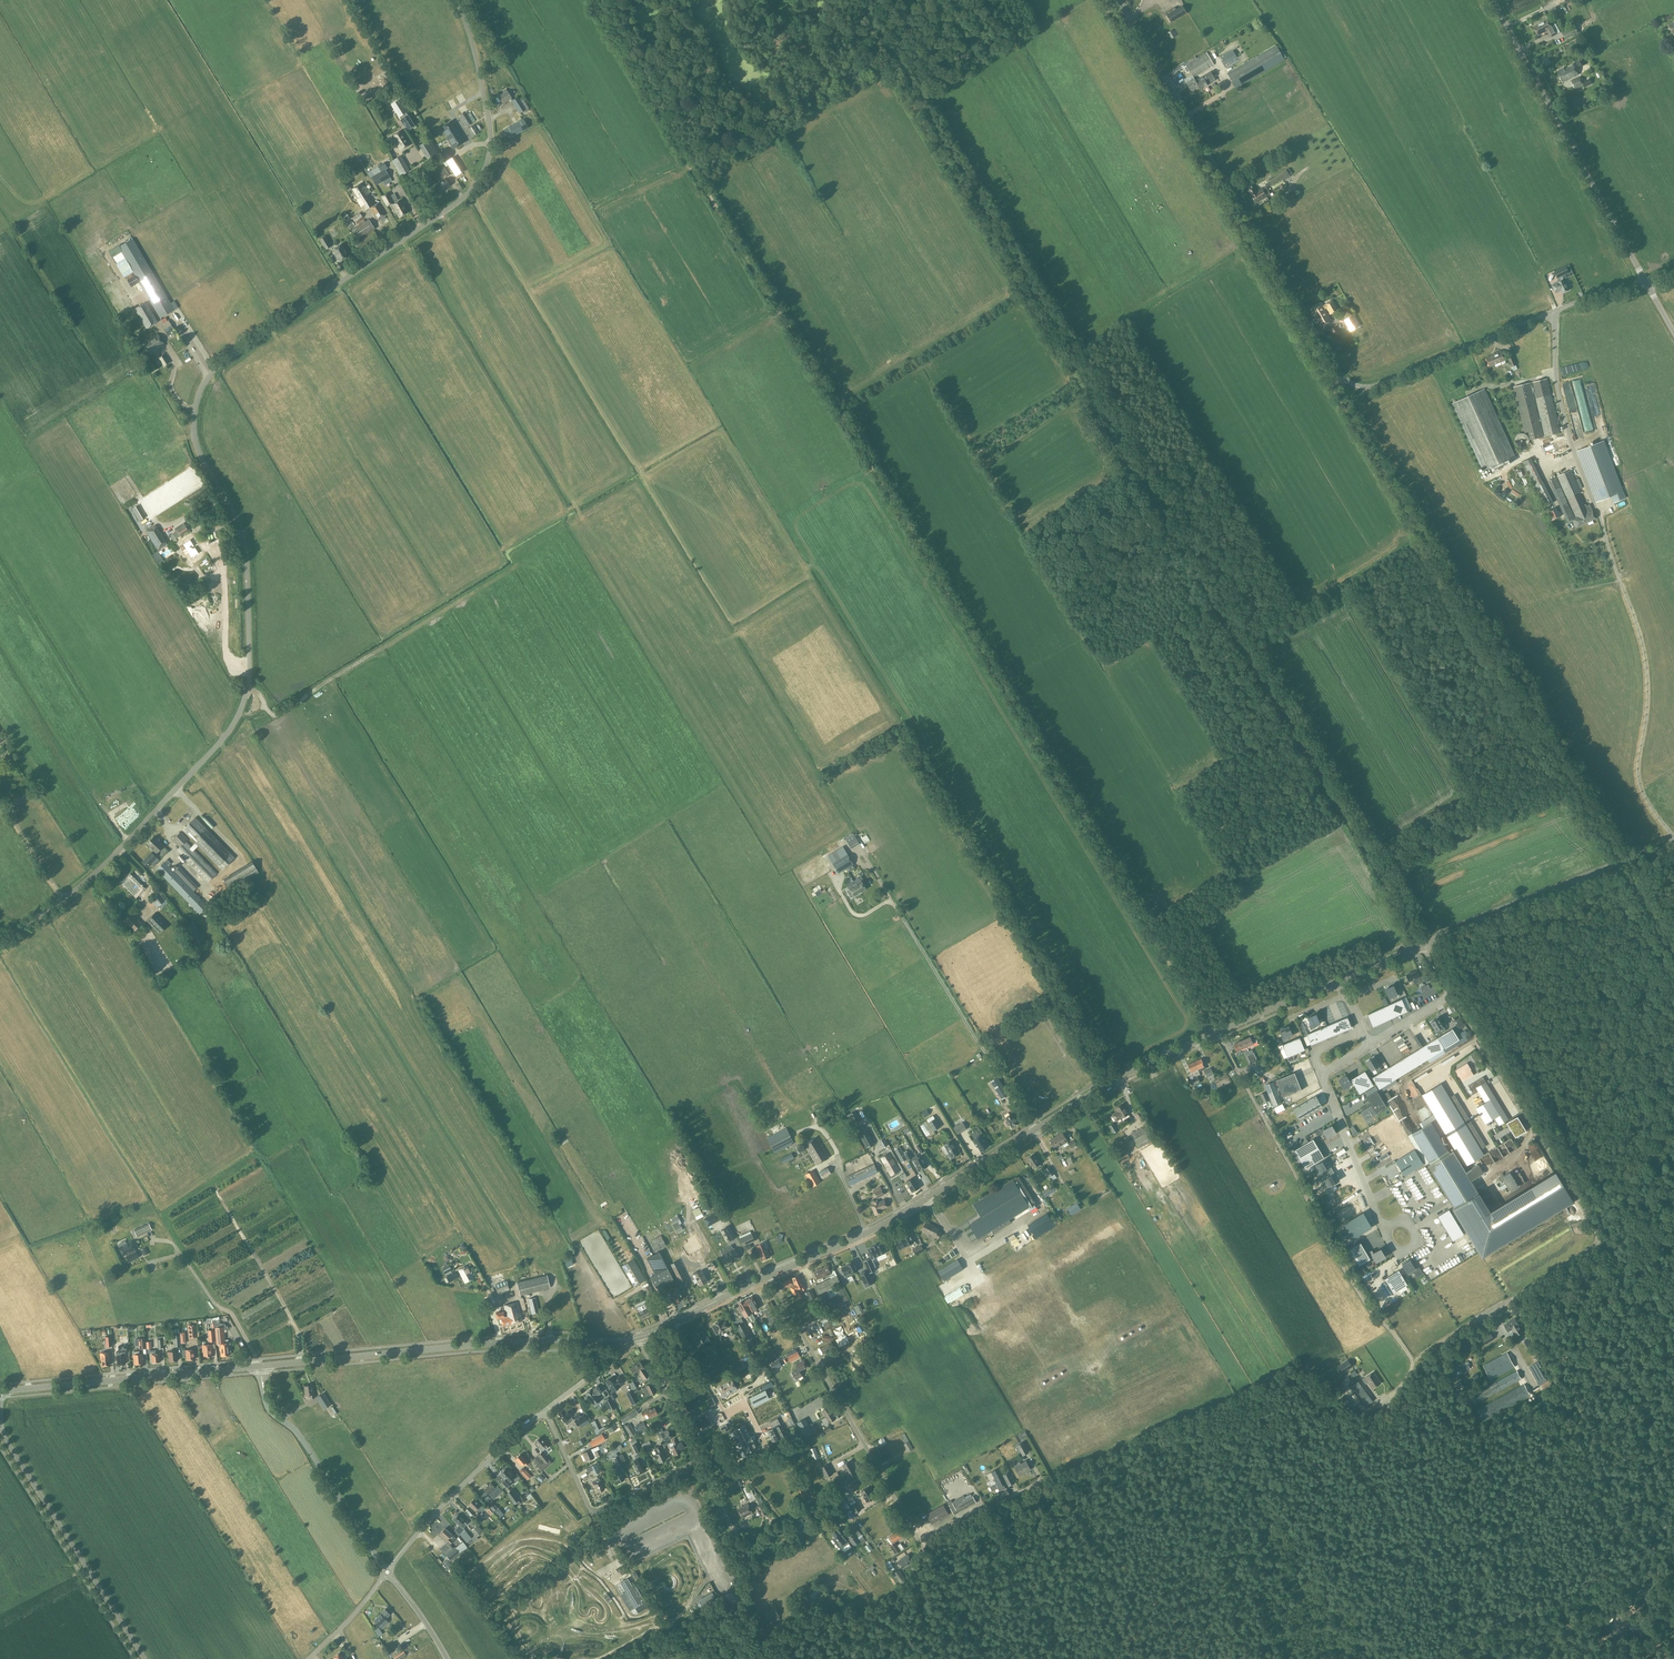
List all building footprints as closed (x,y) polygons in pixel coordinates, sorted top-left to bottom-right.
[(1165,13),(1167,15),(1172,23),(1188,13),(1183,6),(1176,10),(1175,7),(1165,13)] [(1559,12),(1556,7),(1549,11),(1551,16),(1559,12)] [(1556,24),(1554,25),(1551,26),(1548,19),(1534,27),(1538,36),(1546,32),(1546,33),(1549,31),(1552,37),(1558,34),(1561,32),(1556,24)] [(1575,27),(1562,33),(1566,40),(1578,33),(1575,27)] [(1168,33),(1172,39),(1178,36),(1176,31),(1174,32),(1173,30),(1168,33)] [(1276,45),(1228,74),(1236,89),(1285,60),(1276,45)] [(1221,58),(1225,64),(1237,57),(1233,51),(1221,58)] [(1196,58),(1187,64),(1188,66),(1191,71),(1194,76),(1214,65),(1207,52),(1196,58)] [(1188,66),(1187,64),(1196,58),(1195,56),(1184,63),(1190,72),(1191,71),(1188,66)] [(1174,73),(1182,68),(1184,69),(1187,73),(1190,72),(1184,63),(1172,70),(1174,73)] [(1564,68),(1558,71),(1563,83),(1579,75),(1574,64),(1573,64),(1573,65),(1565,69),(1564,68)] [(1578,67),(1580,73),(1589,69),(1586,64),(1578,67)] [(1196,81),(1194,78),(1187,83),(1191,91),(1199,86),(1200,89),(1205,86),(1206,86),(1205,86),(1207,85),(1208,85),(1207,85),(1215,80),(1214,77),(1211,72),(1196,81)] [(1580,77),(1571,81),(1575,90),(1584,86),(1585,88),(1593,84),(1590,79),(1583,82),(1580,77)] [(512,98),(511,98),(507,91),(506,89),(503,91),(504,93),(498,97),(502,104),(509,100),(511,102),(512,101),(520,114),(526,110),(518,97),(513,100),(512,98)] [(408,116),(407,116),(406,113),(405,113),(407,111),(401,102),(395,105),(401,115),(400,115),(399,116),(401,120),(405,126),(406,126),(408,129),(409,128),(409,129),(410,130),(413,128),(413,127),(413,126),(414,125),(408,116)] [(474,109),(467,113),(474,125),(481,121),(474,109)] [(460,115),(467,126),(473,123),(466,112),(460,115)] [(395,129),(402,126),(397,115),(390,118),(395,129)] [(504,130),(509,139),(528,128),(524,119),(504,130)] [(446,125),(442,128),(445,133),(448,138),(453,135),(459,132),(456,128),(455,126),(454,127),(451,122),(446,125)] [(401,150),(410,145),(402,131),(392,136),(401,150)] [(441,132),(434,134),(440,149),(447,146),(441,132)] [(462,137),(459,132),(453,135),(448,138),(447,139),(450,144),(453,149),(459,146),(465,142),(462,137)] [(470,143),(476,140),(472,132),(466,135),(470,143)] [(419,146),(427,159),(428,159),(430,162),(436,159),(437,158),(441,155),(438,151),(439,151),(433,141),(432,141),(430,139),(419,146)] [(467,147),(463,148),(465,158),(474,156),(473,153),(469,154),(467,147)] [(454,157),(452,158),(446,149),(440,153),(442,156),(441,157),(443,159),(444,159),(446,162),(444,163),(446,167),(442,170),(447,177),(453,172),(456,177),(464,172),(454,157)] [(410,171),(401,156),(391,162),(399,177),(410,171)] [(371,177),(376,186),(391,178),(386,169),(388,168),(385,163),(378,166),(379,168),(372,171),(375,175),(371,177)] [(1290,170),(1288,172),(1286,170),(1269,182),(1272,186),(1283,179),(1284,181),(1291,176),(1290,176),(1291,175),(1291,176),(1293,174),(1290,170)] [(444,190),(451,186),(446,179),(436,186),(440,194),(445,191),(444,190)] [(362,184),(351,190),(364,211),(375,205),(368,194),(370,193),(365,186),(364,187),(362,184)] [(1250,187),(1252,189),(1249,191),(1256,203),(1267,197),(1267,196),(1270,194),(1271,193),(1270,193),(1270,191),(1269,191),(1269,190),(1268,189),(1267,188),(1267,187),(1266,187),(1262,189),(1262,188),(1257,191),(1255,187),(1255,188),(1253,185),(1250,187)] [(382,197),(387,207),(394,203),(389,193),(382,197)] [(399,218),(408,213),(401,200),(392,205),(399,218)] [(386,215),(379,204),(371,209),(378,220),(386,215)] [(344,216),(341,217),(344,222),(350,219),(346,212),(343,214),(344,216)] [(356,225),(364,219),(359,213),(352,218),(356,225)] [(358,240),(375,229),(369,219),(366,222),(364,220),(361,221),(361,222),(359,223),(355,226),(351,220),(345,224),(350,232),(352,231),(358,240)] [(354,244),(360,253),(381,240),(375,230),(354,244)] [(320,240),(326,250),(332,246),(326,237),(320,240)] [(116,264),(126,259),(158,313),(161,318),(175,310),(171,305),(133,239),(119,247),(122,252),(112,257),(116,264)] [(349,257),(342,245),(333,250),(340,262),(349,257)] [(1558,279),(1560,282),(1558,282),(1558,283),(1553,286),(1557,293),(1562,290),(1564,293),(1570,290),(1563,276),(1569,273),(1566,266),(1555,272),(1558,279)] [(1325,305),(1323,306),(1322,305),(1311,311),(1321,327),(1331,321),(1325,310),(1326,309),(1330,315),(1339,310),(1333,301),(1325,305)] [(146,302),(135,309),(147,329),(158,323),(146,302)] [(1344,320),(1350,332),(1360,326),(1354,315),(1344,320)] [(161,325),(167,335),(175,330),(169,321),(168,321),(166,318),(162,320),(164,324),(161,325)] [(1332,325),(1329,331),(1337,335),(1340,329),(1332,325)] [(150,354),(165,345),(158,334),(143,343),(150,354)] [(1340,345),(1332,349),(1335,354),(1342,349),(1340,345)] [(1490,367),(1501,362),(1502,365),(1506,363),(1505,360),(1501,351),(1494,354),(1494,355),(1486,358),(1490,367)] [(164,354),(159,358),(164,366),(170,363),(164,354)] [(1518,369),(1512,355),(1508,356),(1513,371),(1518,369)] [(1531,389),(1533,389),(1545,437),(1561,433),(1547,379),(1512,387),(1523,432),(1528,431),(1530,440),(1543,437),(1531,389)] [(1591,433),(1582,385),(1575,387),(1585,434),(1591,433)] [(1588,388),(1597,435),(1604,434),(1598,404),(1597,404),(1594,387),(1588,388)] [(1563,390),(1576,440),(1584,438),(1571,388),(1563,390)] [(1487,395),(1484,389),(1452,404),(1455,410),(1454,410),(1460,423),(1461,423),(1464,428),(1463,428),(1471,447),(1472,447),(1475,452),(1474,453),(1480,466),(1480,465),(1483,471),(1491,468),(1492,472),(1510,464),(1508,460),(1515,457),(1512,451),(1513,450),(1507,437),(1507,438),(1504,432),(1505,432),(1496,413),(1493,408),(1494,408),(1488,395),(1487,395)] [(1515,440),(1515,441),(1515,442),(1515,443),(1516,444),(1516,445),(1517,446),(1518,447),(1519,447),(1520,447),(1521,448),(1522,448),(1523,448),(1524,448),(1524,447),(1525,447),(1526,447),(1526,446),(1527,446),(1528,445),(1528,444),(1529,444),(1529,443),(1529,442),(1529,441),(1529,440),(1529,439),(1529,438),(1528,437),(1528,436),(1527,435),(1526,435),(1525,434),(1524,434),(1524,433),(1523,433),(1522,433),(1521,433),(1520,434),(1519,434),(1518,435),(1517,435),(1517,436),(1516,436),(1516,437),(1515,438),(1515,439),(1515,440)] [(1583,450),(1602,500),(1612,496),(1614,503),(1625,499),(1604,442),(1583,450)] [(1523,462),(1525,467),(1545,507),(1553,503),(1534,463),(1533,463),(1531,458),(1523,462)] [(1515,478),(1522,476),(1519,467),(1512,469),(1515,478)] [(1557,476),(1568,499),(1581,493),(1571,470),(1557,476)] [(1575,519),(1555,477),(1547,481),(1567,522),(1575,519)] [(1587,506),(1581,494),(1568,499),(1577,519),(1573,521),(1575,528),(1595,519),(1592,512),(1593,511),(1590,504),(1587,506)] [(132,508),(140,520),(144,518),(137,505),(132,508)] [(1561,517),(1556,507),(1547,512),(1551,521),(1561,517)] [(1558,519),(1552,522),(1555,529),(1561,526),(1558,519)] [(136,528),(138,533),(150,526),(147,522),(136,528)] [(181,536),(189,531),(185,525),(185,526),(184,524),(176,529),(181,536)] [(158,551),(168,544),(155,525),(146,531),(158,551)] [(192,556),(200,551),(196,545),(195,546),(190,538),(182,543),(185,548),(183,549),(186,554),(189,552),(192,556)] [(117,800),(123,795),(117,787),(111,792),(111,793),(103,799),(108,806),(117,800)] [(196,842),(191,847),(186,842),(188,840),(181,832),(173,840),(180,847),(176,851),(207,883),(217,874),(194,851),(199,846),(223,870),(231,861),(235,858),(196,817),(192,821),(183,830),(196,842)] [(157,853),(164,846),(154,837),(147,844),(157,853)] [(852,849),(860,844),(857,838),(848,844),(852,849)] [(836,851),(846,869),(854,864),(843,847),(836,851)] [(846,869),(836,851),(828,856),(839,874),(846,869)] [(157,858),(150,852),(141,862),(147,868),(157,858)] [(196,894),(168,865),(170,863),(169,861),(166,863),(165,862),(157,869),(188,902),(200,914),(208,907),(196,895),(197,894),(196,894)] [(252,862),(223,879),(230,890),(259,873),(252,862)] [(198,887),(179,867),(175,871),(194,891),(198,887)] [(135,898),(145,888),(130,873),(121,883),(135,898)] [(862,877),(853,882),(857,889),(860,888),(862,892),(866,889),(862,882),(864,881),(862,877)] [(857,889),(853,882),(847,886),(849,890),(851,889),(855,896),(862,892),(860,888),(857,889)] [(159,894),(153,899),(159,906),(165,902),(164,901),(166,900),(162,894),(160,896),(159,894)] [(156,913),(148,922),(160,934),(168,925),(156,913)] [(141,925),(130,914),(123,921),(134,932),(141,925)] [(206,941),(194,922),(184,928),(196,947),(206,941)] [(1417,971),(1406,975),(1409,981),(1412,980),(1414,984),(1424,980),(1425,982),(1431,979),(1427,969),(1421,972),(1418,973),(1417,971)] [(1396,998),(1400,996),(1399,993),(1397,993),(1393,986),(1389,988),(1389,987),(1386,989),(1385,990),(1390,999),(1395,996),(1396,998)] [(1402,999),(1367,1015),(1373,1027),(1407,1011),(1402,999)] [(1312,1016),(1308,1018),(1311,1026),(1309,1027),(1311,1030),(1316,1028),(1315,1026),(1320,1024),(1316,1015),(1315,1015),(1315,1014),(1312,1016)] [(1347,1017),(1307,1035),(1311,1045),(1352,1028),(1347,1017)] [(1432,1022),(1431,1023),(1436,1031),(1440,1028),(1443,1033),(1446,1031),(1438,1018),(1434,1020),(1431,1021),(1432,1022)] [(1415,1041),(1431,1032),(1425,1021),(1413,1027),(1409,1029),(1415,1041)] [(1285,1027),(1285,1028),(1281,1030),(1284,1037),(1282,1038),(1284,1042),(1288,1040),(1288,1038),(1293,1036),(1289,1026),(1288,1027),(1288,1026),(1285,1027)] [(1453,1029),(1372,1078),(1379,1089),(1460,1040),(1453,1029)] [(1394,1054),(1407,1045),(1407,1044),(1406,1040),(1401,1033),(1396,1037),(1394,1037),(1388,1041),(1385,1041),(1385,1044),(1378,1049),(1379,1050),(1383,1050),(1383,1053),(1381,1053),(1382,1055),(1386,1055),(1380,1059),(1377,1059),(1376,1059),(1385,1059),(1393,1053),(1394,1054)] [(1244,1040),(1247,1046),(1257,1042),(1254,1035),(1244,1040)] [(1300,1038),(1283,1045),(1288,1057),(1305,1050),(1300,1038)] [(1247,1046),(1244,1040),(1234,1044),(1237,1051),(1247,1046)] [(1448,1056),(1433,1066),(1435,1069),(1451,1059),(1448,1056)] [(1370,1059),(1367,1061),(1367,1062),(1374,1075),(1378,1073),(1375,1068),(1379,1066),(1374,1057),(1370,1060),(1370,1059)] [(1293,1068),(1311,1061),(1309,1058),(1292,1064),(1293,1068)] [(1206,1069),(1205,1066),(1202,1059),(1195,1062),(1199,1069),(1198,1069),(1199,1072),(1206,1069)] [(1199,1069),(1195,1062),(1188,1065),(1192,1072),(1198,1069),(1199,1069)] [(1460,1076),(1463,1082),(1474,1075),(1470,1070),(1471,1069),(1467,1063),(1456,1070),(1459,1076),(1460,1076)] [(1211,1068),(1205,1071),(1208,1080),(1213,1078),(1212,1078),(1215,1076),(1211,1068)] [(1427,1078),(1433,1076),(1430,1068),(1418,1074),(1420,1078),(1426,1075),(1427,1078)] [(1365,1071),(1351,1080),(1360,1094),(1374,1085),(1365,1071)] [(1295,1073),(1277,1080),(1284,1098),(1302,1091),(1295,1073)] [(1343,1078),(1339,1081),(1344,1088),(1342,1089),(1344,1092),(1349,1089),(1347,1087),(1352,1084),(1347,1076),(1346,1076),(1343,1078)] [(1002,1100),(1010,1095),(1002,1084),(998,1077),(990,1082),(994,1088),(995,1088),(1002,1100)] [(1193,1086),(1201,1083),(1198,1077),(1190,1080),(1193,1086)] [(1483,1077),(1469,1086),(1474,1094),(1478,1092),(1485,1102),(1478,1107),(1476,1108),(1485,1124),(1495,1118),(1499,1126),(1509,1119),(1486,1081),(1486,1082),(1483,1077)] [(1269,1084),(1265,1086),(1269,1096),(1273,1106),(1277,1105),(1281,1103),(1277,1093),(1273,1083),(1269,1084)] [(1485,1155),(1481,1149),(1486,1147),(1460,1104),(1455,1095),(1450,1098),(1441,1083),(1422,1095),(1439,1124),(1434,1127),(1431,1122),(1412,1134),(1429,1162),(1449,1151),(1454,1148),(1465,1167),(1485,1155)] [(1372,1105),(1362,1111),(1367,1120),(1377,1114),(1388,1107),(1377,1090),(1367,1097),(1372,1105)] [(1269,1101),(1265,1092),(1260,1095),(1264,1103),(1269,1101)] [(1314,1096),(1292,1109),(1298,1120),(1320,1107),(1314,1096)] [(1118,1112),(1112,1115),(1116,1121),(1121,1118),(1122,1119),(1129,1114),(1123,1104),(1116,1108),(1118,1112)] [(1285,1109),(1282,1104),(1274,1108),(1277,1113),(1285,1109)] [(858,1120),(854,1112),(847,1116),(851,1123),(858,1120)] [(1006,1118),(1008,1121),(1007,1123),(1008,1124),(1010,1124),(1013,1128),(1016,1126),(1016,1124),(1019,1122),(1013,1113),(1006,1118)] [(1401,1126),(1395,1115),(1379,1124),(1383,1130),(1377,1133),(1381,1139),(1401,1126)] [(1524,1129),(1517,1117),(1509,1121),(1517,1134),(1524,1129)] [(941,1127),(936,1119),(929,1123),(934,1131),(941,1127)] [(958,1135),(967,1129),(963,1122),(954,1128),(958,1135)] [(1119,1131),(1114,1123),(1109,1126),(1114,1134),(1119,1131)] [(1379,1124),(1369,1131),(1372,1136),(1377,1133),(1383,1130),(1379,1124)] [(1325,1134),(1328,1138),(1336,1133),(1332,1126),(1325,1130),(1323,1128),(1320,1130),(1323,1135),(1325,1134)] [(1408,1137),(1401,1126),(1381,1139),(1384,1144),(1389,1141),(1393,1146),(1408,1137)] [(1155,1139),(1148,1127),(1143,1129),(1142,1128),(1131,1134),(1139,1148),(1155,1139)] [(787,1152),(785,1148),(795,1143),(787,1128),(768,1138),(775,1153),(770,1155),(768,1153),(764,1155),(767,1161),(777,1156),(777,1157),(787,1152)] [(1444,1143),(1449,1140),(1442,1129),(1437,1132),(1444,1143)] [(875,1144),(869,1132),(861,1136),(867,1148),(875,1144)] [(1063,1133),(1050,1140),(1055,1149),(1068,1142),(1063,1133)] [(982,1135),(973,1140),(977,1147),(978,1147),(981,1151),(989,1146),(982,1135)] [(809,1158),(812,1156),(817,1165),(829,1158),(817,1137),(805,1144),(809,1151),(806,1152),(809,1158)] [(1415,1148),(1408,1137),(1393,1146),(1396,1152),(1391,1155),(1394,1161),(1415,1148)] [(1313,1139),(1294,1150),(1306,1169),(1325,1158),(1313,1139)] [(1075,1140),(1069,1144),(1072,1148),(1074,1147),(1076,1150),(1079,1148),(1075,1140)] [(949,1159),(952,1158),(960,1154),(952,1141),(944,1145),(949,1154),(947,1155),(949,1159)] [(1384,1144),(1379,1147),(1382,1153),(1393,1146),(1389,1141),(1384,1144)] [(921,1154),(925,1152),(920,1144),(916,1146),(921,1154)] [(1393,1146),(1382,1153),(1386,1158),(1391,1155),(1396,1152),(1393,1146)] [(908,1159),(905,1154),(904,1154),(900,1147),(895,1150),(902,1163),(908,1159)] [(1130,1158),(1126,1150),(1116,1156),(1121,1164),(1130,1158)] [(1405,1156),(1396,1161),(1400,1169),(1405,1176),(1414,1170),(1424,1164),(1419,1157),(1415,1150),(1405,1156)] [(1453,1150),(1428,1166),(1454,1209),(1479,1194),(1472,1181),(1474,1183),(1479,1180),(1478,1177),(1484,1173),(1479,1164),(1466,1172),(1453,1150)] [(1496,1165),(1503,1161),(1498,1150),(1490,1154),(1496,1165)] [(1538,1150),(1530,1155),(1535,1163),(1543,1158),(1538,1150)] [(922,1156),(919,1158),(917,1155),(912,1158),(909,1152),(905,1154),(908,1159),(909,1161),(912,1160),(913,1161),(919,1172),(928,1166),(922,1156)] [(792,1153),(781,1159),(782,1162),(775,1167),(776,1169),(781,1166),(783,1168),(790,1164),(789,1162),(795,1159),(792,1153)] [(881,1158),(884,1163),(891,1176),(900,1171),(892,1158),(889,1153),(881,1158)] [(1034,1155),(1028,1158),(1034,1168),(1040,1164),(1034,1155)] [(1482,1162),(1485,1169),(1494,1165),(1490,1156),(1483,1158),(1484,1161),(1482,1162)] [(1326,1159),(1316,1165),(1320,1172),(1317,1174),(1319,1178),(1322,1176),(1327,1173),(1325,1170),(1331,1166),(1326,1159)] [(850,1186),(878,1172),(875,1164),(846,1178),(850,1186)] [(823,1179),(832,1174),(828,1167),(819,1172),(823,1179)] [(1045,1170),(1049,1178),(1050,1177),(1052,1181),(1053,1181),(1053,1182),(1057,1179),(1055,1174),(1051,1167),(1045,1170)] [(813,1187),(821,1182),(814,1170),(806,1175),(813,1187)] [(1507,1187),(1511,1193),(1519,1189),(1509,1171),(1501,1175),(1504,1182),(1498,1185),(1501,1190),(1507,1187)] [(1325,1180),(1329,1187),(1339,1181),(1335,1173),(1329,1177),(1327,1173),(1322,1176),(1319,1178),(1322,1182),(1325,1180)] [(1480,1193),(1479,1194),(1454,1209),(1453,1210),(1478,1252),(1482,1258),(1572,1204),(1560,1184),(1556,1176),(1493,1214),(1480,1193)] [(907,1182),(912,1192),(920,1188),(914,1178),(907,1182)] [(1013,1179),(973,1204),(982,1218),(970,1225),(978,1238),(992,1230),(994,1233),(1011,1222),(1009,1219),(1030,1206),(1013,1179)] [(1046,1197),(1056,1191),(1053,1185),(1050,1187),(1049,1185),(1044,1188),(1045,1190),(1042,1192),(1046,1197)] [(878,1199),(885,1195),(881,1186),(873,1191),(878,1199)] [(870,1202),(871,1203),(872,1207),(875,1215),(882,1212),(881,1209),(887,1207),(884,1200),(878,1202),(878,1201),(875,1202),(874,1200),(870,1202)] [(1072,1216),(1081,1210),(1077,1203),(1067,1209),(1072,1216)] [(1449,1210),(1438,1217),(1452,1241),(1464,1234),(1449,1210)] [(727,1218),(723,1211),(709,1218),(713,1225),(727,1218)] [(1364,1213),(1344,1224),(1353,1239),(1372,1228),(1364,1213)] [(1028,1225),(1034,1235),(1054,1223),(1048,1214),(1028,1225)] [(678,1216),(672,1219),(674,1224),(673,1224),(677,1233),(683,1230),(680,1224),(682,1223),(678,1216)] [(942,1233),(938,1231),(939,1229),(932,1226),(932,1225),(926,1222),(923,1230),(935,1236),(934,1238),(938,1240),(942,1233)] [(152,1229),(149,1223),(134,1230),(137,1236),(152,1229)] [(697,1224),(691,1227),(694,1233),(701,1230),(697,1224)] [(730,1226),(724,1229),(730,1241),(736,1238),(730,1226)] [(744,1247),(756,1241),(752,1233),(752,1234),(751,1231),(739,1237),(744,1247)] [(902,1236),(907,1246),(914,1243),(909,1232),(902,1236)] [(1018,1241),(1016,1237),(1014,1234),(1008,1238),(1004,1240),(1008,1247),(1018,1241)] [(655,1253),(667,1246),(661,1235),(652,1241),(654,1244),(651,1245),(655,1253)] [(686,1244),(690,1252),(702,1246),(697,1235),(690,1239),(691,1242),(686,1244)] [(1432,1241),(1433,1238),(1428,1236),(1427,1240),(1428,1240),(1426,1248),(1432,1250),(1435,1242),(1432,1241)] [(1470,1238),(1465,1241),(1470,1249),(1474,1247),(1470,1238)] [(126,1254),(135,1250),(136,1250),(132,1242),(120,1247),(124,1255),(126,1254)] [(1361,1243),(1349,1250),(1359,1266),(1370,1259),(1361,1243)] [(1368,1248),(1371,1253),(1373,1251),(1376,1256),(1385,1250),(1380,1243),(1373,1248),(1371,1246),(1368,1248)] [(884,1250),(887,1249),(885,1245),(883,1246),(882,1244),(881,1244),(877,1246),(877,1245),(873,1247),(869,1249),(868,1249),(869,1250),(872,1258),(872,1259),(873,1258),(885,1253),(886,1253),(885,1252),(884,1250)] [(763,1260),(770,1257),(767,1248),(765,1245),(758,1247),(760,1251),(763,1260)] [(921,1245),(913,1250),(916,1255),(924,1251),(921,1245)] [(933,1245),(927,1247),(930,1256),(937,1254),(933,1245)] [(720,1253),(725,1262),(737,1255),(732,1246),(724,1250),(722,1247),(718,1249),(720,1253)] [(907,1247),(900,1250),(905,1260),(912,1256),(907,1247)] [(1421,1248),(1415,1254),(1419,1259),(1428,1251),(1424,1247),(1422,1249),(1421,1248)] [(1466,1252),(1469,1257),(1477,1253),(1475,1248),(1466,1252)] [(136,1252),(135,1250),(126,1254),(127,1256),(129,1262),(139,1257),(136,1252)] [(648,1259),(656,1275),(652,1278),(657,1288),(658,1288),(659,1290),(662,1291),(666,1289),(666,1286),(665,1284),(674,1279),(673,1277),(675,1275),(671,1267),(668,1269),(660,1252),(648,1259)] [(688,1271),(699,1265),(696,1258),(693,1259),(690,1253),(681,1258),(688,1271)] [(1433,1263),(1440,1260),(1437,1253),(1431,1255),(1433,1263)] [(1458,1255),(1452,1257),(1455,1264),(1461,1262),(1458,1255)] [(1417,1261),(1424,1271),(1429,1268),(1423,1258),(1417,1261)] [(864,1262),(870,1274),(876,1271),(870,1259),(864,1262)] [(554,1262),(546,1266),(547,1268),(548,1269),(549,1269),(549,1267),(558,1263),(557,1260),(556,1261),(555,1260),(553,1261),(554,1262)] [(963,1269),(958,1260),(939,1271),(945,1281),(963,1269)] [(1403,1264),(1402,1265),(1409,1276),(1414,1273),(1414,1272),(1418,1270),(1416,1266),(1414,1267),(1410,1260),(1406,1262),(1403,1264)] [(678,1279),(686,1275),(679,1261),(671,1265),(678,1279)] [(847,1278),(852,1275),(852,1274),(858,1271),(856,1266),(857,1264),(855,1262),(854,1262),(853,1261),(846,1265),(847,1266),(842,1268),(842,1269),(841,1270),(843,1273),(844,1273),(847,1278)] [(1445,1262),(1445,1263),(1439,1266),(1442,1272),(1448,1269),(1449,1269),(1451,1267),(1448,1261),(1445,1262)] [(646,1280),(636,1263),(625,1270),(634,1286),(646,1280)] [(445,1274),(452,1271),(449,1265),(442,1268),(445,1274)] [(465,1283),(474,1278),(468,1266),(459,1270),(465,1283)] [(831,1278),(815,1286),(819,1295),(827,1291),(834,1288),(842,1284),(837,1276),(835,1270),(830,1272),(828,1266),(822,1269),(823,1270),(815,1273),(819,1282),(824,1280),(823,1278),(830,1275),(831,1278)] [(868,1270),(860,1274),(866,1286),(874,1283),(868,1270)] [(1399,1270),(1385,1279),(1393,1293),(1408,1285),(1399,1270)] [(695,1284),(699,1282),(701,1286),(708,1282),(703,1271),(698,1273),(697,1272),(693,1273),(694,1275),(693,1276),(695,1280),(693,1280),(695,1284)] [(456,1272),(447,1277),(447,1278),(445,1279),(447,1283),(449,1282),(459,1278),(456,1272)] [(547,1275),(517,1283),(520,1296),(550,1288),(547,1275)] [(795,1283),(802,1279),(800,1275),(792,1278),(791,1279),(782,1283),(784,1288),(793,1284),(793,1283),(794,1282),(795,1283)] [(805,1286),(802,1279),(795,1283),(795,1284),(796,1283),(799,1289),(805,1286)] [(1480,1279),(1477,1281),(1476,1280),(1470,1285),(1474,1291),(1478,1288),(1478,1289),(1484,1285),(1480,1279)] [(510,1280),(495,1285),(498,1293),(513,1288),(510,1280)] [(834,1290),(836,1295),(840,1304),(849,1300),(848,1298),(842,1286),(835,1289),(834,1290)] [(1468,1296),(1474,1292),(1470,1286),(1464,1290),(1468,1296)] [(671,1295),(673,1294),(677,1302),(683,1299),(682,1296),(683,1295),(679,1287),(675,1289),(675,1288),(669,1291),(671,1295)] [(816,1299),(812,1290),(805,1293),(809,1302),(816,1299)] [(1452,1298),(1454,1304),(1467,1297),(1465,1291),(1461,1293),(1457,1295),(1452,1298)] [(753,1297),(745,1301),(748,1306),(751,1304),(753,1308),(758,1306),(753,1297)] [(539,1312),(536,1298),(528,1300),(531,1311),(528,1311),(529,1317),(533,1316),(532,1314),(539,1312)] [(748,1306),(745,1301),(744,1301),(739,1303),(744,1311),(742,1312),(745,1318),(752,1314),(748,1306)] [(522,1321),(521,1313),(518,1302),(504,1306),(507,1316),(506,1317),(503,1306),(495,1308),(497,1320),(502,1319),(503,1326),(522,1321)] [(636,1307),(639,1313),(642,1319),(651,1315),(648,1309),(649,1308),(647,1302),(636,1307)] [(779,1318),(772,1302),(766,1305),(768,1308),(764,1310),(772,1326),(775,1324),(774,1321),(778,1318),(779,1318)] [(866,1311),(865,1309),(862,1310),(859,1304),(854,1307),(858,1315),(866,1311)] [(826,1310),(824,1305),(815,1308),(817,1313),(826,1310)] [(826,1312),(819,1316),(827,1330),(834,1327),(833,1326),(834,1326),(834,1327),(840,1324),(837,1318),(831,1321),(826,1312)] [(1517,1336),(1524,1332),(1516,1318),(1505,1325),(1509,1331),(1513,1329),(1517,1336)] [(721,1320),(714,1324),(718,1333),(730,1327),(727,1321),(723,1323),(721,1320)] [(751,1337),(752,1337),(744,1322),(737,1326),(744,1340),(745,1340),(745,1341),(744,1341),(748,1347),(754,1344),(751,1337)] [(197,1337),(196,1324),(188,1325),(189,1338),(197,1337)] [(221,1327),(215,1328),(216,1340),(225,1340),(224,1330),(228,1329),(225,1324),(222,1324),(222,1327),(221,1327)] [(840,1348),(850,1343),(846,1335),(845,1336),(843,1332),(843,1331),(841,1327),(833,1330),(836,1335),(837,1335),(839,1339),(836,1340),(840,1348)] [(697,1342),(701,1350),(712,1344),(708,1336),(706,1337),(703,1330),(695,1335),(698,1341),(697,1342)] [(1482,1338),(1485,1345),(1494,1339),(1491,1333),(1482,1338)] [(724,1336),(719,1338),(722,1345),(727,1343),(724,1336)] [(147,1349),(146,1338),(135,1339),(135,1345),(139,1345),(139,1349),(147,1349)] [(225,1340),(216,1340),(217,1345),(220,1345),(220,1350),(221,1350),(222,1356),(229,1355),(229,1352),(230,1352),(229,1349),(230,1349),(231,1349),(230,1346),(229,1346),(225,1346),(225,1344),(226,1344),(225,1340)] [(835,1348),(832,1343),(822,1349),(825,1353),(831,1350),(832,1352),(836,1350),(834,1348),(835,1348)] [(202,1345),(203,1348),(203,1352),(204,1352),(204,1357),(212,1357),(212,1353),(212,1351),(212,1347),(212,1344),(202,1345)] [(151,1351),(151,1353),(151,1358),(152,1358),(152,1363),(160,1362),(160,1361),(161,1361),(160,1356),(161,1356),(160,1353),(156,1353),(156,1350),(151,1351)] [(183,1355),(187,1355),(187,1360),(195,1359),(195,1356),(195,1353),(195,1350),(186,1351),(186,1350),(182,1350),(183,1355)] [(134,1352),(134,1355),(134,1359),(135,1359),(135,1364),(143,1364),(143,1360),(143,1358),(143,1354),(140,1354),(140,1351),(134,1352)] [(177,1355),(178,1355),(178,1351),(168,1352),(168,1356),(169,1356),(170,1361),(178,1361),(177,1357),(178,1357),(177,1355)] [(101,1353),(102,1356),(102,1366),(110,1365),(110,1362),(110,1359),(110,1356),(110,1352),(101,1353)] [(119,1352),(119,1355),(116,1355),(117,1360),(118,1365),(126,1364),(125,1361),(126,1361),(126,1358),(126,1354),(124,1355),(124,1352),(119,1352)] [(788,1357),(791,1362),(800,1356),(798,1352),(788,1357)] [(1484,1366),(1491,1380),(1516,1367),(1508,1353),(1484,1366)] [(743,1363),(730,1370),(733,1376),(747,1368),(753,1365),(747,1355),(741,1359),(743,1363)] [(779,1360),(771,1364),(774,1370),(782,1366),(779,1360)] [(1341,1375),(1353,1367),(1348,1360),(1337,1368),(1341,1375)] [(808,1367),(804,1361),(797,1365),(799,1369),(793,1372),(797,1379),(803,1376),(800,1372),(808,1367)] [(645,1370),(645,1369),(640,1362),(630,1369),(635,1376),(639,1374),(643,1380),(649,1375),(645,1370)] [(1469,1362),(1462,1365),(1463,1366),(1459,1369),(1462,1374),(1470,1369),(1469,1366),(1471,1365),(1469,1362)] [(704,1366),(708,1373),(710,1376),(715,1373),(710,1363),(704,1366)] [(715,1369),(717,1372),(727,1366),(725,1364),(715,1369)] [(1532,1372),(1539,1386),(1541,1385),(1546,1393),(1555,1388),(1553,1384),(1552,1385),(1549,1380),(1548,1381),(1540,1367),(1532,1372)] [(1517,1371),(1470,1396),(1475,1405),(1502,1390),(1522,1379),(1517,1371)] [(1373,1389),(1381,1383),(1374,1372),(1365,1378),(1373,1389)] [(615,1380),(613,1377),(606,1381),(613,1392),(620,1387),(619,1386),(624,1382),(620,1377),(615,1380)] [(738,1389),(732,1379),(718,1388),(723,1397),(738,1389)] [(1375,1400),(1360,1380),(1350,1387),(1365,1408),(1375,1400)] [(1464,1387),(1461,1382),(1455,1385),(1458,1390),(1464,1387)] [(652,1384),(646,1387),(651,1396),(656,1393),(652,1384)] [(1510,1409),(1532,1396),(1525,1384),(1502,1397),(1478,1410),(1485,1422),(1510,1409)] [(314,1389),(312,1389),(312,1385),(305,1386),(306,1395),(310,1395),(309,1396),(309,1399),(315,1398),(314,1389)] [(587,1396),(586,1398),(588,1401),(590,1400),(594,1405),(600,1401),(597,1396),(602,1392),(598,1386),(592,1390),(592,1389),(586,1394),(587,1396)] [(768,1390),(752,1398),(756,1406),(769,1399),(768,1397),(771,1395),(768,1390)] [(632,1391),(627,1394),(633,1404),(638,1401),(632,1391)] [(331,1405),(323,1393),(318,1396),(326,1408),(331,1405)] [(696,1396),(684,1402),(688,1411),(701,1405),(696,1396)] [(616,1409),(610,1397),(604,1400),(610,1411),(616,1409)] [(327,1409),(331,1416),(336,1413),(332,1406),(327,1409)] [(643,1416),(647,1414),(649,1418),(658,1414),(655,1408),(650,1410),(650,1409),(641,1413),(643,1416)] [(836,1419),(829,1408),(823,1412),(830,1423),(836,1419)] [(566,1412),(564,1409),(558,1414),(564,1422),(567,1425),(572,1422),(571,1422),(574,1420),(571,1416),(573,1415),(569,1410),(566,1412)] [(621,1419),(624,1424),(639,1414),(636,1409),(621,1419)] [(779,1412),(757,1419),(759,1426),(763,1424),(765,1429),(777,1426),(775,1420),(781,1419),(779,1412)] [(584,1414),(574,1421),(578,1426),(588,1420),(584,1414)] [(705,1415),(693,1421),(697,1429),(701,1427),(702,1430),(703,1429),(712,1424),(709,1418),(709,1417),(707,1418),(705,1415)] [(805,1437),(813,1433),(809,1425),(806,1419),(798,1423),(805,1437)] [(636,1433),(630,1423),(625,1427),(631,1436),(636,1433)] [(654,1425),(658,1434),(663,1432),(659,1423),(654,1425)] [(811,1423),(809,1425),(813,1433),(817,1431),(813,1424),(812,1424),(811,1423)] [(617,1429),(613,1424),(608,1427),(612,1432),(617,1429)] [(735,1430),(738,1436),(748,1431),(745,1425),(735,1430)] [(779,1425),(767,1431),(770,1437),(782,1431),(779,1425)] [(658,1434),(659,1435),(662,1442),(663,1443),(672,1439),(668,1430),(663,1432),(658,1434)] [(738,1436),(741,1442),(751,1436),(748,1431),(738,1436)] [(782,1431),(770,1437),(774,1442),(785,1437),(782,1431)] [(593,1447),(606,1440),(602,1433),(592,1439),(592,1440),(589,1442),(593,1447)] [(908,1452),(913,1449),(905,1433),(901,1435),(906,1444),(904,1444),(908,1452)] [(755,1442),(752,1436),(751,1436),(741,1442),(744,1447),(754,1442),(755,1442)] [(550,1446),(547,1443),(544,1440),(544,1441),(540,1437),(535,1442),(535,1443),(535,1444),(538,1448),(540,1448),(541,1448),(544,1445),(547,1449),(550,1446)] [(676,1440),(672,1441),(674,1445),(670,1447),(674,1455),(681,1452),(680,1450),(685,1448),(682,1441),(677,1443),(676,1440)] [(649,1441),(641,1445),(643,1448),(641,1449),(643,1452),(644,1451),(646,1453),(653,1450),(649,1441)] [(636,1442),(631,1445),(636,1454),(641,1451),(636,1442)] [(744,1447),(747,1453),(757,1448),(754,1442),(744,1447)] [(1017,1445),(1023,1456),(1029,1453),(1023,1442),(1017,1445)] [(656,1448),(658,1453),(653,1456),(655,1460),(658,1459),(660,1463),(666,1459),(665,1456),(666,1456),(663,1451),(662,1452),(660,1446),(656,1448)] [(784,1459),(791,1456),(788,1449),(789,1449),(787,1446),(781,1449),(782,1452),(785,1451),(781,1453),(784,1459)] [(879,1448),(885,1460),(890,1458),(884,1446),(879,1448)] [(598,1447),(587,1451),(583,1453),(586,1461),(602,1454),(600,1450),(598,1447)] [(819,1458),(816,1447),(810,1449),(814,1460),(819,1458)] [(633,1462),(628,1450),(622,1452),(628,1465),(633,1462)] [(552,1463),(542,1452),(538,1456),(544,1463),(539,1467),(542,1471),(552,1463)] [(529,1463),(526,1461),(527,1461),(521,1454),(516,1459),(521,1466),(524,1464),(526,1466),(529,1463)] [(623,1466),(627,1464),(622,1454),(618,1456),(622,1464),(623,1466)] [(636,1456),(639,1463),(636,1464),(640,1472),(646,1469),(642,1461),(639,1455),(636,1456)] [(613,1458),(617,1467),(622,1464),(618,1456),(613,1458)] [(843,1465),(849,1478),(858,1473),(851,1461),(843,1465)] [(1026,1462),(1015,1468),(1020,1476),(1031,1470),(1026,1462)] [(593,1466),(587,1469),(588,1472),(594,1470),(595,1474),(600,1472),(597,1464),(593,1466)] [(834,1474),(828,1464),(821,1468),(826,1478),(834,1474)] [(532,1476),(524,1467),(519,1471),(528,1480),(532,1476)] [(508,1469),(507,1469),(506,1468),(505,1470),(503,1470),(502,1471),(501,1473),(500,1474),(505,1479),(502,1482),(507,1487),(512,1482),(511,1480),(515,1477),(509,1471),(509,1470),(508,1469)] [(614,1482),(617,1480),(618,1483),(624,1480),(620,1472),(619,1469),(616,1470),(617,1473),(611,1476),(614,1482)] [(990,1487),(1002,1481),(996,1470),(991,1473),(994,1479),(988,1482),(990,1487)] [(1016,1483),(1011,1474),(1009,1471),(1003,1475),(1009,1487),(1016,1483)] [(594,1485),(595,1485),(598,1492),(604,1489),(599,1478),(592,1481),(594,1485)] [(1006,1488),(1002,1481),(990,1487),(992,1491),(999,1487),(1001,1491),(1006,1488)] [(497,1486),(496,1488),(491,1483),(484,1490),(489,1495),(489,1494),(491,1496),(493,1493),(497,1497),(502,1491),(497,1486)] [(804,1485),(797,1489),(804,1500),(810,1495),(804,1485)] [(808,1488),(818,1504),(822,1501),(820,1498),(823,1496),(820,1492),(822,1491),(820,1488),(815,1492),(811,1486),(808,1488)] [(745,1490),(751,1502),(757,1499),(756,1498),(758,1497),(756,1492),(753,1493),(751,1487),(745,1490)] [(861,1492),(868,1502),(875,1498),(869,1487),(861,1492)] [(514,1503),(519,1500),(511,1490),(507,1493),(514,1503)] [(1008,1491),(1000,1495),(1002,1499),(1010,1495),(1008,1491)] [(973,1496),(955,1506),(953,1503),(949,1505),(955,1515),(977,1503),(973,1496)] [(474,1499),(469,1504),(475,1511),(479,1515),(482,1511),(481,1510),(483,1507),(477,1501),(476,1502),(474,1499)] [(498,1507),(491,1499),(486,1503),(493,1511),(498,1507)] [(862,1510),(857,1502),(851,1505),(856,1513),(862,1510)] [(757,1507),(762,1517),(769,1513),(764,1503),(757,1507)] [(748,1504),(738,1509),(742,1518),(753,1512),(748,1504)] [(932,1524),(949,1515),(944,1504),(926,1514),(932,1524)] [(1006,1508),(1007,1512),(1009,1511),(1010,1514),(1015,1512),(1015,1513),(1019,1511),(1017,1506),(1012,1508),(1013,1509),(1010,1510),(1009,1507),(1006,1508)] [(660,1507),(653,1509),(658,1524),(665,1521),(660,1507)] [(503,1513),(499,1508),(494,1512),(498,1517),(503,1513)] [(459,1515),(456,1517),(455,1516),(453,1518),(454,1519),(454,1520),(460,1526),(460,1525),(463,1527),(468,1522),(462,1516),(461,1517),(459,1515)] [(475,1518),(476,1519),(475,1521),(477,1525),(479,1523),(480,1523),(483,1520),(478,1515),(475,1518)] [(805,1517),(794,1526),(799,1532),(810,1523),(805,1517)] [(482,1533),(477,1526),(472,1530),(477,1537),(482,1533)] [(453,1541),(449,1537),(452,1534),(445,1528),(441,1534),(444,1536),(443,1538),(446,1541),(450,1545),(453,1541)] [(472,1538),(463,1528),(458,1532),(467,1542),(472,1538)] [(835,1537),(833,1538),(841,1548),(848,1543),(847,1541),(849,1539),(854,1546),(861,1541),(858,1538),(862,1535),(856,1528),(852,1531),(853,1532),(848,1536),(844,1530),(841,1532),(838,1529),(832,1533),(835,1537)] [(899,1531),(890,1537),(894,1543),(903,1537),(899,1531)] [(903,1537),(896,1542),(890,1546),(896,1554),(904,1549),(901,1543),(906,1540),(903,1537)] [(456,1548),(446,1556),(450,1560),(451,1560),(452,1561),(461,1553),(468,1547),(463,1542),(456,1548)] [(903,1568),(913,1562),(908,1555),(898,1561),(903,1568)] [(901,1582),(906,1579),(899,1569),(894,1573),(897,1577),(895,1578),(898,1582),(900,1580),(901,1582)] [(643,1599),(634,1584),(632,1586),(628,1578),(620,1583),(635,1608),(642,1603),(641,1601),(643,1599)] [(813,1598),(820,1592),(817,1589),(810,1595),(813,1598)] [(385,1618),(390,1614),(385,1609),(381,1614),(374,1620),(382,1628),(388,1622),(385,1619),(385,1618)] [(781,1617),(780,1616),(775,1609),(765,1615),(770,1622),(775,1619),(777,1622),(781,1619),(780,1618),(781,1617)] [(786,1620),(777,1625),(779,1628),(788,1623),(786,1620)] [(1643,1624),(1628,1622),(1627,1630),(1642,1631),(1643,1624)]
